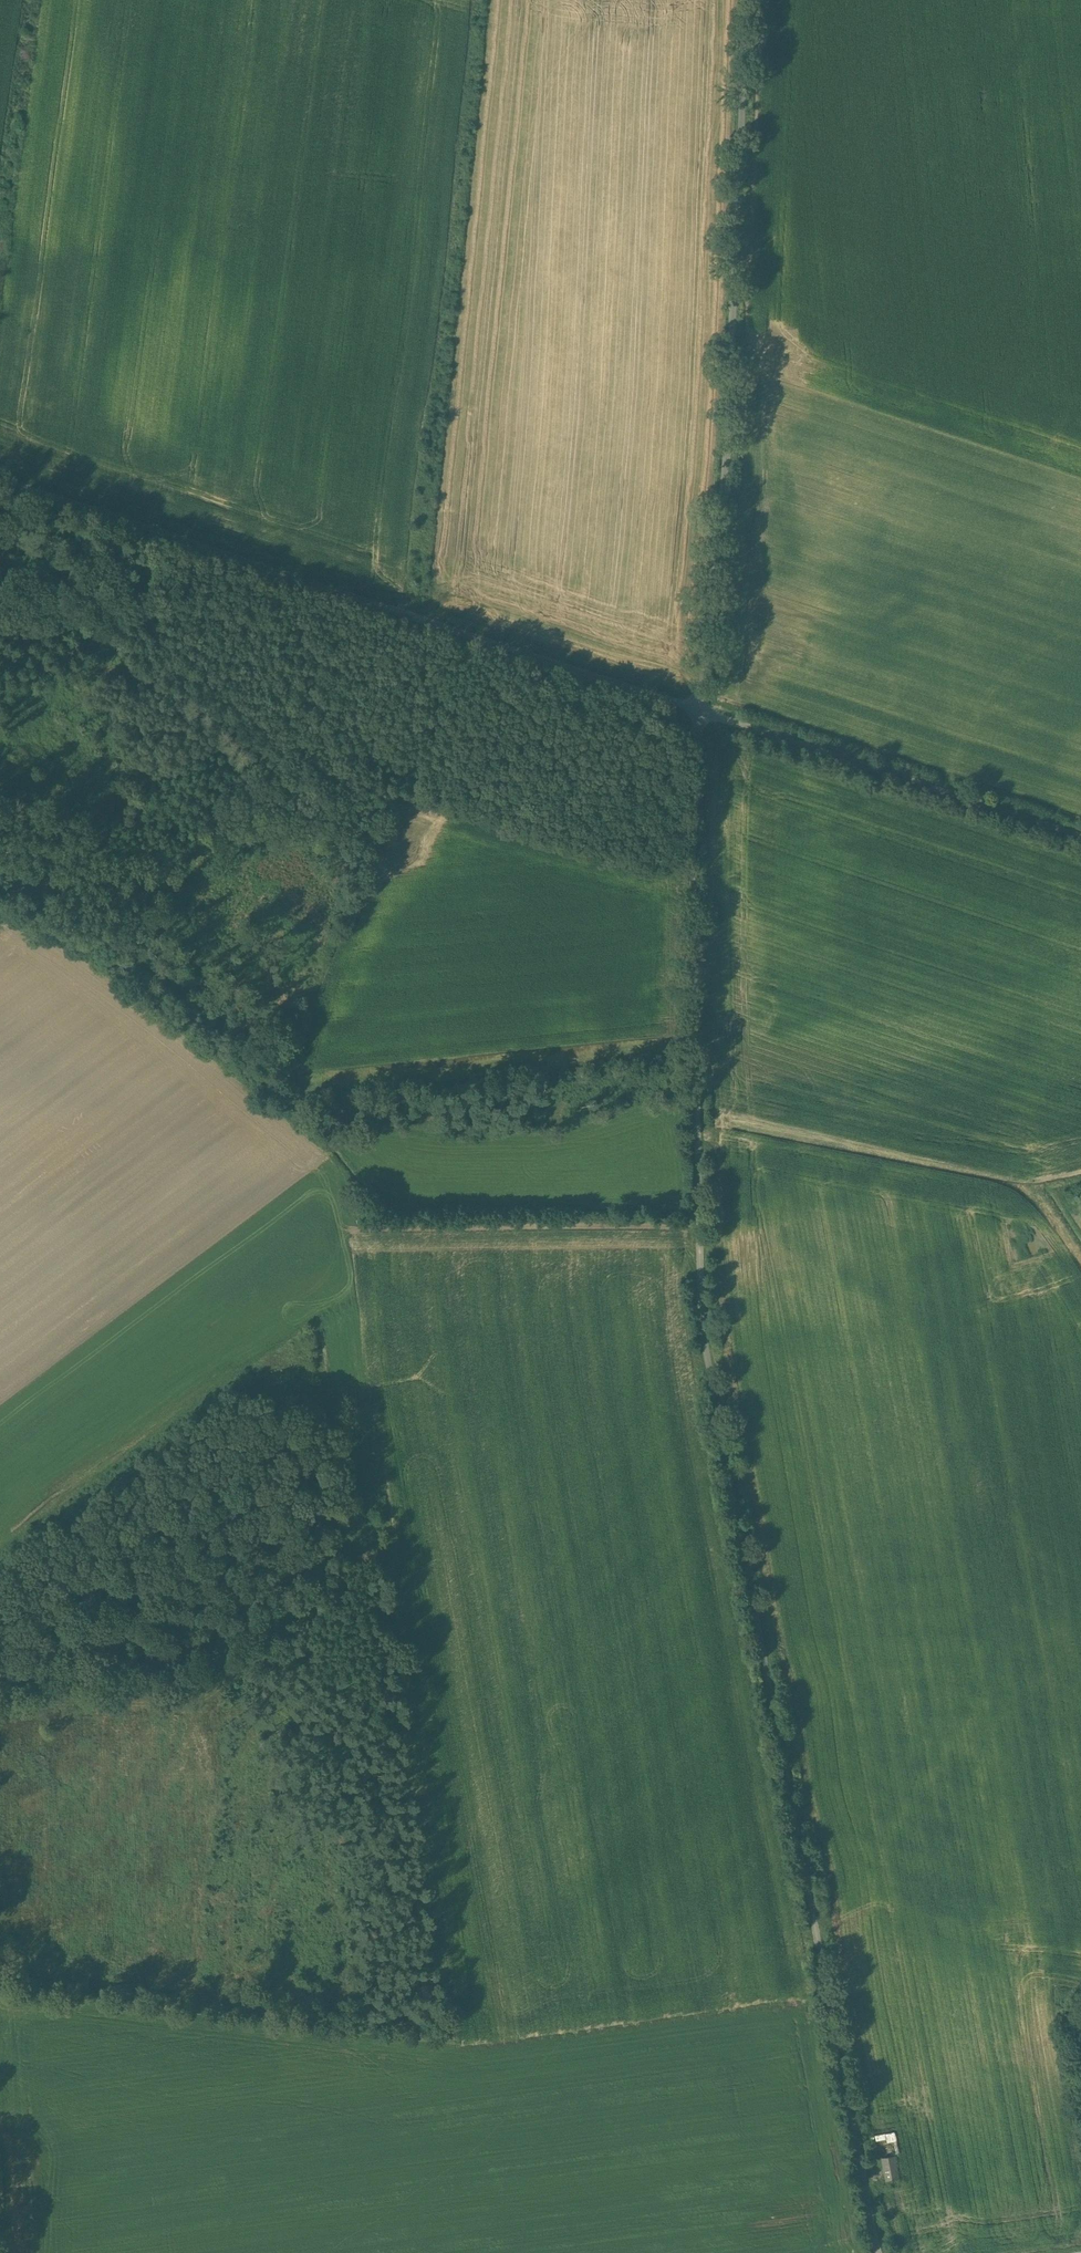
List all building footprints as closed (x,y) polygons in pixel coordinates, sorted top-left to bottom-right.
[(879,2141),(899,2138),(898,2130),(877,2133),(879,2141)] [(895,2154),(883,2156),(887,2179),(899,2177),(895,2154)]
